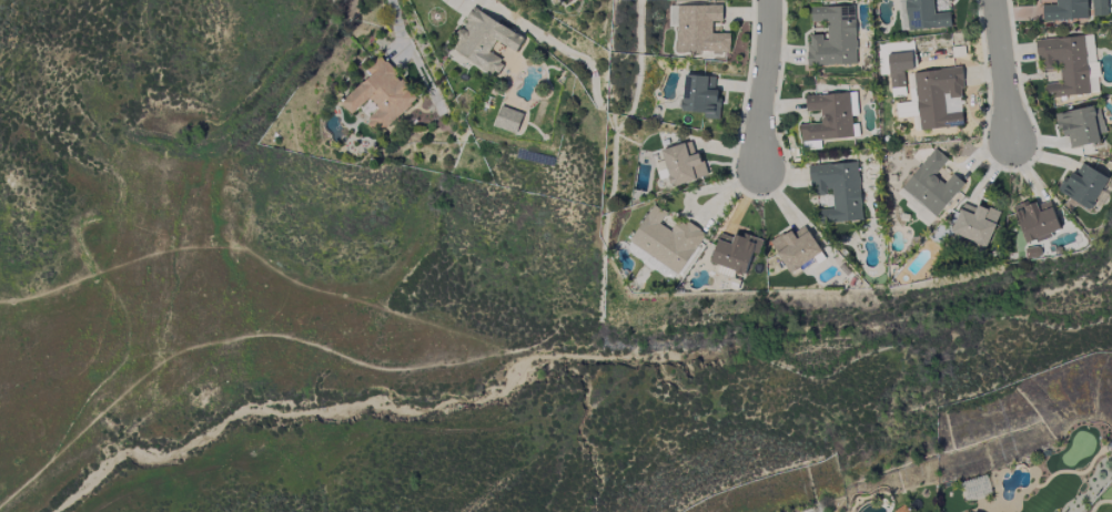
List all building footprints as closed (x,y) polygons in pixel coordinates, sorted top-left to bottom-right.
[(951,27),(950,12),(934,13),(933,0),(905,0),(908,30),(951,27)] [(1086,0),(1056,0),(1056,5),(1042,5),(1042,21),(1087,19),(1086,0)] [(1107,16),(1107,0),(1092,0),(1092,17),(1107,16)] [(676,5),(676,52),(730,52),(730,33),(712,33),(712,22),(722,22),(722,5),(676,5)] [(856,64),(855,5),(810,7),(811,22),(827,22),(827,36),(808,37),(809,66),(856,64)] [(524,38),(472,7),(456,35),(460,37),(452,51),(496,76),(505,62),(489,53),(496,41),(516,52),(524,38)] [(1037,40),(1039,69),(1059,68),(1061,83),(1046,84),(1047,97),(1099,93),(1094,35),(1037,40)] [(916,69),(915,53),(888,54),(890,88),(904,87),(904,70),(916,69)] [(370,76),(341,103),(352,114),(370,98),(380,109),(365,122),(377,135),(418,97),(381,57),(366,71),(370,76)] [(913,72),(920,130),(965,125),(958,67),(913,72)] [(717,119),(719,77),(684,75),(682,111),(704,113),(704,119),(717,119)] [(898,119),(918,116),(913,89),(909,89),(911,102),(895,104),(898,119)] [(853,137),(849,92),(805,96),(807,111),(820,110),(821,123),(800,125),(801,142),(853,137)] [(1069,148),(1100,142),(1098,135),(1105,133),(1100,105),(1055,113),(1058,130),(1065,128),(1069,148)] [(493,126),(515,135),(523,114),(501,106),(493,126)] [(661,149),(664,161),(655,164),(659,180),(669,177),(671,186),(704,178),(695,140),(661,149)] [(901,188),(936,217),(964,184),(952,174),(944,184),(934,176),(948,160),(935,148),(901,188)] [(821,223),(862,220),(857,162),(809,166),(811,194),(832,193),(833,208),(820,209),(821,223)] [(1056,194),(1093,209),(1107,176),(1078,164),(1071,181),(1063,177),(1056,194)] [(986,247),(999,215),(964,200),(951,233),(986,247)] [(1049,200),(1029,207),(1027,201),(1012,206),(1025,242),(1060,230),(1049,200)] [(679,274),(704,234),(678,218),(670,231),(659,224),(666,213),(652,204),(628,243),(679,274)] [(822,255),(805,224),(771,242),(788,273),(822,255)] [(711,264),(746,274),(751,253),(758,255),(762,242),(720,231),(711,264)]
